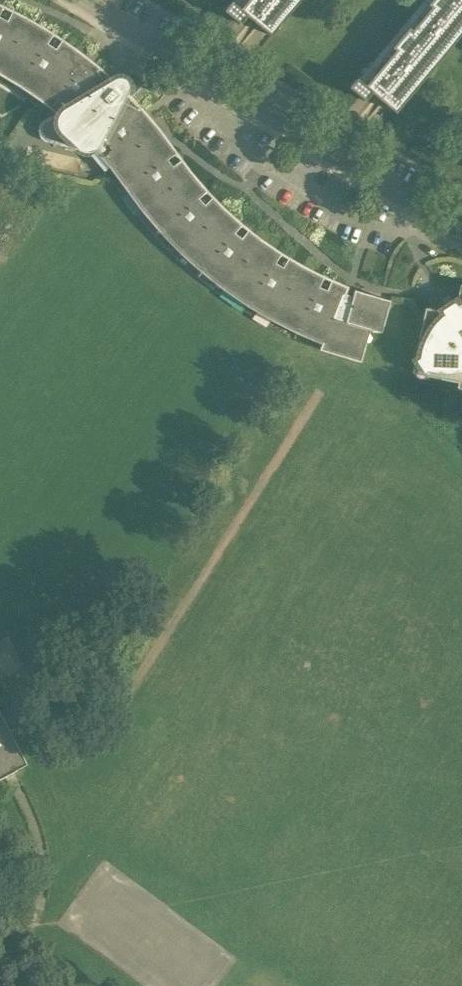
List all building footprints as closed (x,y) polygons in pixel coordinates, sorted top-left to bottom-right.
[(224,10),(235,19),(238,21),(240,23),(246,16),(254,22),(269,35),(298,0),(232,0),(224,10)] [(357,78),(356,77),(348,87),(359,97),(361,98),(363,100),(371,91),(379,98),(394,111),(461,28),(461,0),(421,0),(357,78)] [(380,332),(382,325),(390,299),(354,289),(351,296),(348,295),(345,294),(347,286),(337,282),(330,279),(316,273),(302,266),(296,263),(289,259),(283,255),(270,246),(263,241),(256,236),(250,231),(244,226),(231,215),(225,210),(218,203),(213,198),(208,192),(203,186),(193,175),(188,169),(184,163),(179,156),(175,150),(162,134),(146,114),(126,93),(127,92),(127,91),(128,90),(128,88),(128,87),(128,85),(127,84),(127,83),(126,81),(124,79),(123,78),(122,78),(120,77),(119,77),(117,77),(116,77),(114,78),(111,80),(105,74),(98,68),(96,66),(93,63),(91,62),(87,59),(81,53),(74,49),(61,39),(54,34),(47,30),(42,27),(40,26),(26,17),(11,10),(4,6),(0,5),(0,74),(18,84),(39,99),(40,99),(44,103),(49,106),(57,113),(42,121),(41,123),(40,124),(39,126),(38,128),(38,130),(38,132),(39,134),(39,135),(40,137),(42,139),(43,140),(44,141),(47,141),(85,151),(86,151),(88,151),(91,150),(92,149),(94,148),(96,147),(102,156),(109,165),(112,169),(124,186),(141,209),(159,230),(179,250),(200,269),(222,287),(246,303),(270,318),(295,330),(321,342),(319,349),(360,361),(369,329),(380,332)] [(459,303),(451,309),(446,312),(428,308),(426,317),(415,373),(461,382),(460,388),(461,389),(461,290),(459,303)] [(3,775),(9,772),(15,769),(14,768),(24,763),(0,715),(0,777),(3,775)]
